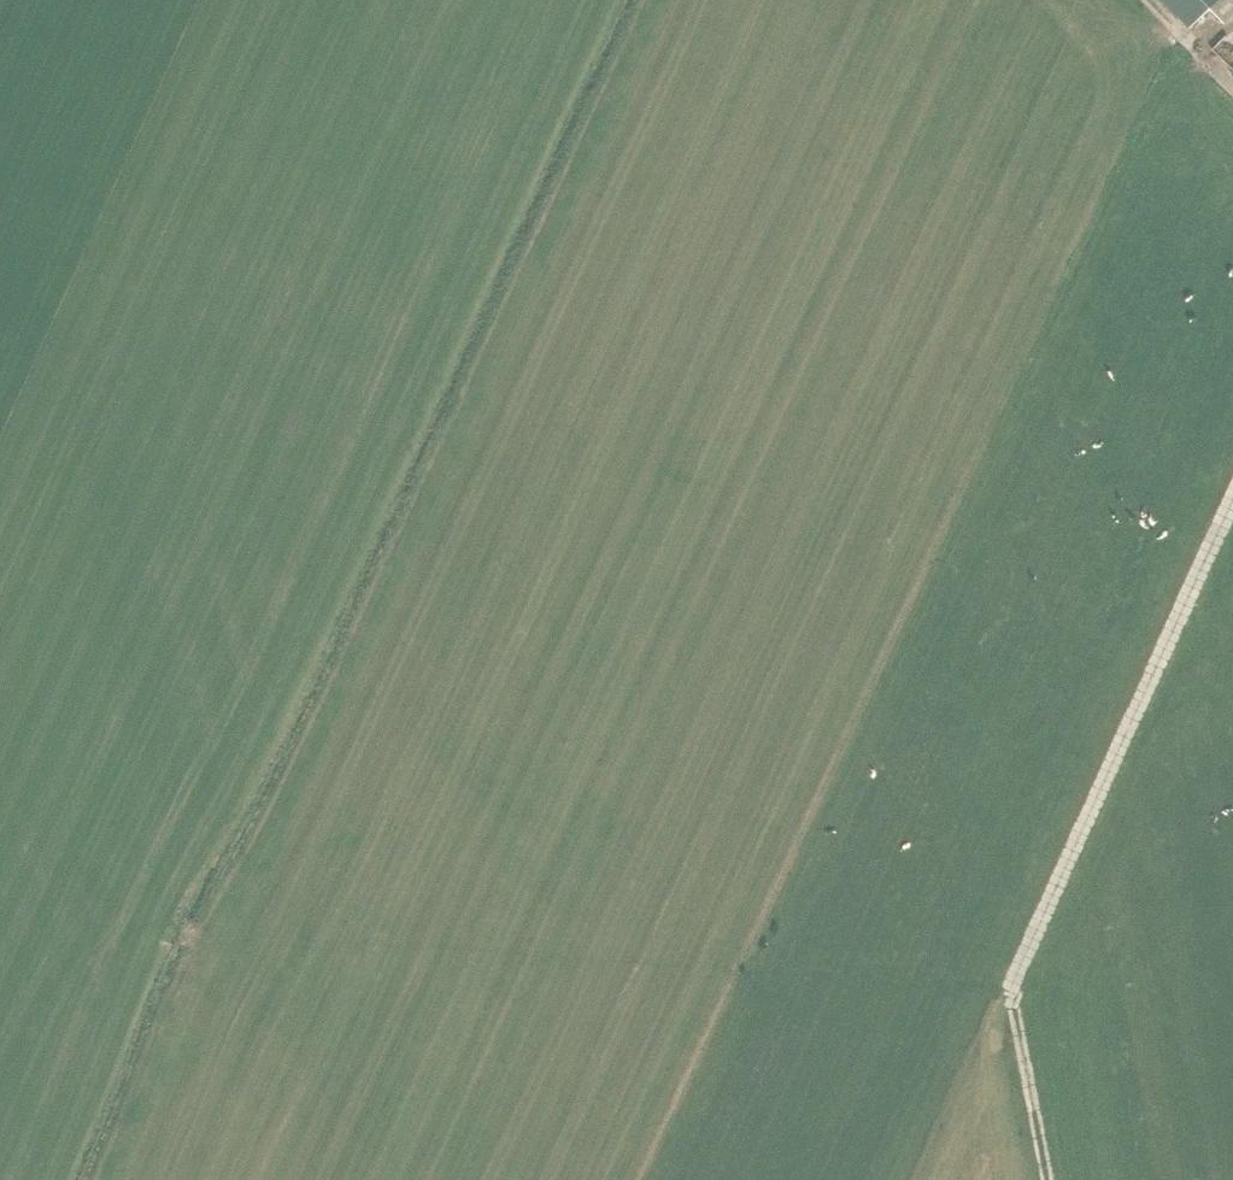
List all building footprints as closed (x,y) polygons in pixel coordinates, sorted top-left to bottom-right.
[(1225,23),(1232,15),(1232,0),(1203,0),(1225,23)]
